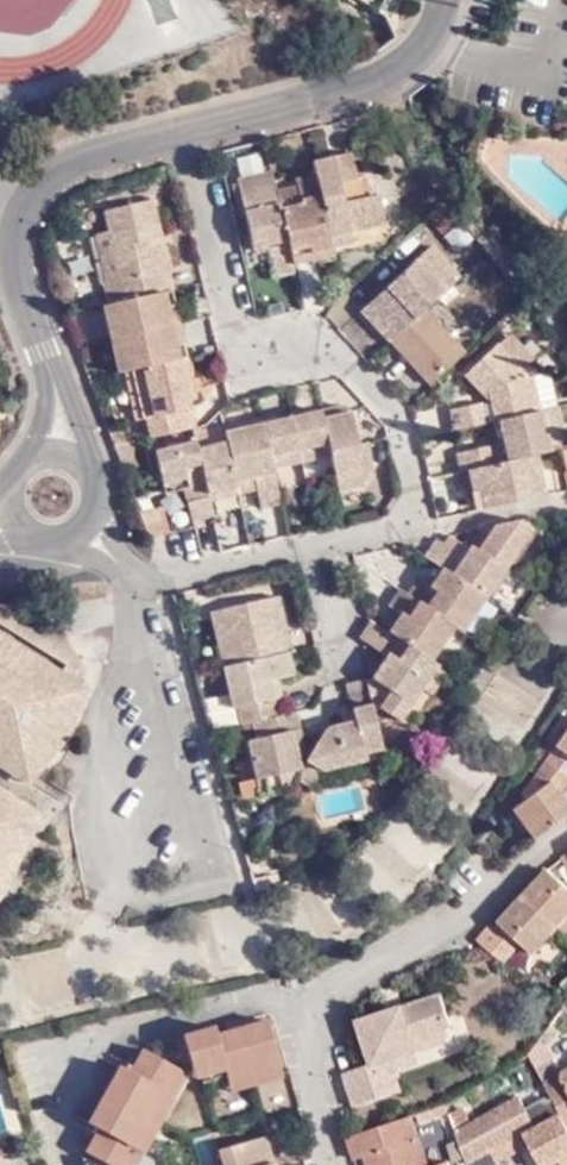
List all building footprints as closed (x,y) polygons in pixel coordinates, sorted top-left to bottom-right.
[(350,155),(310,164),(313,176),(331,255),(382,244),(388,234),(381,197),(379,199),(370,200),(366,179),(357,180),(350,155)] [(270,178),(269,173),(231,182),(247,250),(251,249),(266,246),(268,254),(273,278),(293,274),(291,265),(274,194),(272,186),(270,178)] [(289,173),(270,178),(272,186),(291,182),(289,173)] [(331,255),(313,176),(291,182),(292,189),(274,194),(291,265),(331,255)] [(375,177),(366,179),(370,200),(379,199),(375,177)] [(107,295),(109,305),(161,293),(171,291),(167,270),(156,272),(149,239),(159,237),(152,202),(103,213),(109,237),(118,280),(105,284),(107,295)] [(443,209),(429,223),(441,236),(456,220),(443,209)] [(95,240),(105,284),(118,280),(109,237),(95,240)] [(156,272),(167,270),(159,237),(149,239),(156,272)] [(439,294),(457,278),(427,245),(408,261),(439,294)] [(253,257),(268,254),(266,246),(251,249),(253,257)] [(293,274),(333,265),(331,255),(291,265),(293,274)] [(419,312),(439,294),(408,261),(352,310),(384,344),(419,312)] [(109,305),(117,339),(168,327),(164,307),(161,293),(109,305)] [(84,311),(100,307),(109,305),(107,295),(82,302),(84,311)] [(100,307),(108,341),(117,339),(109,305),(100,307)] [(164,307),(168,327),(179,324),(174,305),(164,307)] [(459,354),(419,312),(384,344),(425,387),(459,354)] [(168,327),(117,339),(120,352),(124,371),(176,360),(172,342),(168,327)] [(507,333),(497,344),(521,371),(533,361),(507,333)] [(117,339),(108,341),(116,374),(124,371),(120,352),(117,339)] [(172,342),(176,360),(186,358),(182,340),(172,342)] [(498,420),(538,410),(531,376),(526,377),(521,371),(497,344),(496,342),(468,367),(488,389),(488,403),(493,421),(498,420)] [(124,371),(133,406),(148,402),(190,393),(196,391),(189,358),(186,358),(176,360),(124,371)] [(461,373),(488,403),(488,389),(468,367),(461,373)] [(538,410),(549,408),(541,374),(531,376),(538,410)] [(196,391),(190,393),(192,401),(199,400),(196,391)] [(145,419),(149,437),(191,428),(198,426),(192,401),(190,393),(148,402),(152,418),(145,419)] [(148,402),(133,406),(137,421),(145,419),(152,418),(148,402)] [(447,411),(451,431),(483,424),(479,405),(447,411)] [(293,419),(307,415),(304,406),(291,408),(293,419)] [(564,448),(554,406),(549,408),(538,410),(547,452),(555,449),(564,448)] [(325,411),(318,412),(328,450),(357,444),(352,414),(345,416),(344,409),(325,411)] [(547,452),(538,410),(498,420),(504,451),(498,453),(491,455),(489,450),(455,457),(458,472),(466,470),(476,468),(534,454),(547,452)] [(198,426),(191,428),(195,446),(196,449),(225,442),(222,435),(220,424),(217,411),(202,425),(198,426)] [(293,419),(289,419),(300,465),(330,459),(328,450),(318,412),(307,415),(293,419)] [(258,415),(220,424),(222,435),(261,426),(258,415)] [(289,419),(261,426),(272,472),(300,465),(289,419)] [(490,421),(498,453),(504,451),(498,420),(493,421),(490,421)] [(261,426),(222,435),(225,442),(236,491),(253,486),(259,514),(280,508),(272,472),(261,426)] [(108,435),(112,446),(128,442),(124,431),(108,435)] [(112,446),(121,470),(137,467),(134,453),(143,450),(141,440),(128,442),(112,446)] [(357,444),(328,450),(330,459),(339,498),(363,493),(377,474),(370,441),(357,444)] [(206,491),(207,500),(236,494),(236,491),(225,442),(196,449),(206,491)] [(196,449),(195,446),(156,456),(168,500),(206,491),(196,449)] [(484,509),(543,496),(534,454),(476,468),(481,492),(484,509)] [(558,458),(562,478),(566,477),(566,456),(558,458)] [(471,494),(481,492),(476,468),(466,470),(471,494)] [(207,500),(209,506),(209,509),(238,501),(236,494),(207,500)] [(187,509),(192,528),(192,530),(213,525),(209,509),(209,506),(187,509)] [(228,542),(246,541),(243,512),(225,514),(228,542)] [(526,527),(533,517),(531,516),(493,525),(473,553),(464,548),(447,536),(436,549),(428,544),(420,554),(438,566),(481,595),(526,527)] [(473,553),(493,525),(481,528),(464,548),(473,553)] [(481,595),(487,599),(533,532),(526,527),(481,595)] [(457,630),(481,595),(438,566),(428,583),(416,575),(404,593),(452,626),(457,630)] [(398,639),(429,660),(452,626),(404,593),(396,588),(387,603),(398,610),(385,629),(398,639)] [(463,634),(487,599),(481,595),(457,630),(463,634)] [(277,596),(269,598),(276,626),(283,623),(277,596)] [(209,612),(223,668),(286,653),(290,652),(283,623),(276,626),(269,598),(209,612)] [(27,784),(59,754),(93,690),(81,683),(86,668),(66,642),(54,631),(41,635),(26,625),(22,610),(8,607),(0,606),(0,768),(27,784)] [(54,631),(22,610),(26,625),(41,635),(54,631)] [(385,629),(370,619),(361,634),(389,653),(398,639),(385,629)] [(400,721),(421,689),(437,666),(429,660),(398,639),(389,653),(372,680),(365,682),(370,702),(372,711),(383,710),(400,721)] [(286,653),(223,668),(237,725),(251,722),(278,716),(274,699),(271,684),(278,682),(291,678),(286,653)] [(432,696),(447,672),(437,666),(421,689),(432,696)] [(283,697),(278,682),(271,684),(274,699),(283,697)] [(320,770),(330,769),(363,761),(362,752),(380,748),(372,711),(370,702),(351,706),(353,713),(354,723),(340,726),(323,730),(304,760),(320,770)] [(299,729),(295,712),(278,716),(251,722),(255,740),(246,742),(257,793),(288,785),(293,777),(298,770),(295,753),(290,731),(299,729)] [(339,717),(340,726),(354,723),(353,713),(339,717)] [(566,776),(566,728),(544,761),(566,776)] [(304,751),(299,729),(290,731),(295,753),(304,751)] [(363,761),(382,757),(380,748),(362,752),(363,761)] [(298,770),(293,777),(314,790),(330,785),(330,769),(320,770),(304,760),(298,770)] [(532,840),(537,837),(566,814),(566,807),(562,799),(566,792),(566,776),(544,761),(533,776),(539,782),(528,799),(511,811),(513,813),(524,828),(532,840)] [(539,782),(533,776),(520,792),(528,799),(539,782)] [(44,812),(0,785),(0,893),(44,812)] [(518,833),(524,828),(513,813),(506,819),(518,833)] [(524,898),(559,929),(566,920),(566,888),(549,871),(524,898)] [(476,944),(484,949),(504,964),(519,945),(533,957),(559,929),(524,898),(495,931),(491,928),(476,944)] [(563,1008),(566,1003),(566,986),(563,983),(551,998),(563,1008)] [(359,1070),(346,1075),(355,1108),(403,1093),(396,1069),(420,1062),(418,1051),(441,1045),(450,1019),(444,995),(360,1019),(373,1066),(359,1070)] [(138,1153),(130,1148),(161,1091),(172,1097),(185,1074),(179,1070),(182,1067),(190,1069),(192,1074),(222,1065),(224,1073),(227,1082),(279,1067),(265,1023),(215,1039),(214,1031),(141,1053),(127,1074),(118,1069),(83,1123),(94,1129),(81,1148),(85,1164),(132,1164),(138,1153)] [(557,1077),(538,1041),(528,1055),(544,1084),(557,1077)] [(71,1116),(83,1123),(118,1069),(105,1061),(71,1116)] [(222,1065),(192,1074),(195,1082),(224,1073),(222,1065)] [(279,1067),(227,1082),(230,1093),(282,1077),(279,1067)] [(557,1077),(544,1084),(565,1122),(566,1121),(566,1072),(557,1077)] [(130,1148),(138,1153),(144,1155),(174,1098),(172,1097),(161,1091),(130,1148)] [(455,1133),(466,1163),(488,1152),(522,1135),(536,1127),(518,1098),(470,1125),(455,1133)] [(448,1116),(444,1108),(417,1117),(419,1125),(448,1116)] [(449,1119),(455,1133),(470,1125),(464,1110),(448,1116),(449,1119)] [(558,1115),(536,1127),(522,1135),(531,1151),(539,1164),(550,1164),(556,1162),(557,1164),(566,1164),(566,1132),(558,1115)] [(355,1160),(367,1156),(373,1155),(376,1164),(421,1164),(414,1143),(418,1141),(414,1131),(410,1119),(349,1140),(355,1160)] [(488,1152),(494,1164),(504,1164),(531,1151),(522,1135),(488,1152)] [(266,1145),(264,1137),(217,1150),(221,1164),(272,1164),(266,1145)] [(272,1164),(284,1164),(278,1141),(266,1145),(272,1164)] [(367,1156),(370,1164),(376,1164),(373,1155),(367,1156)]
